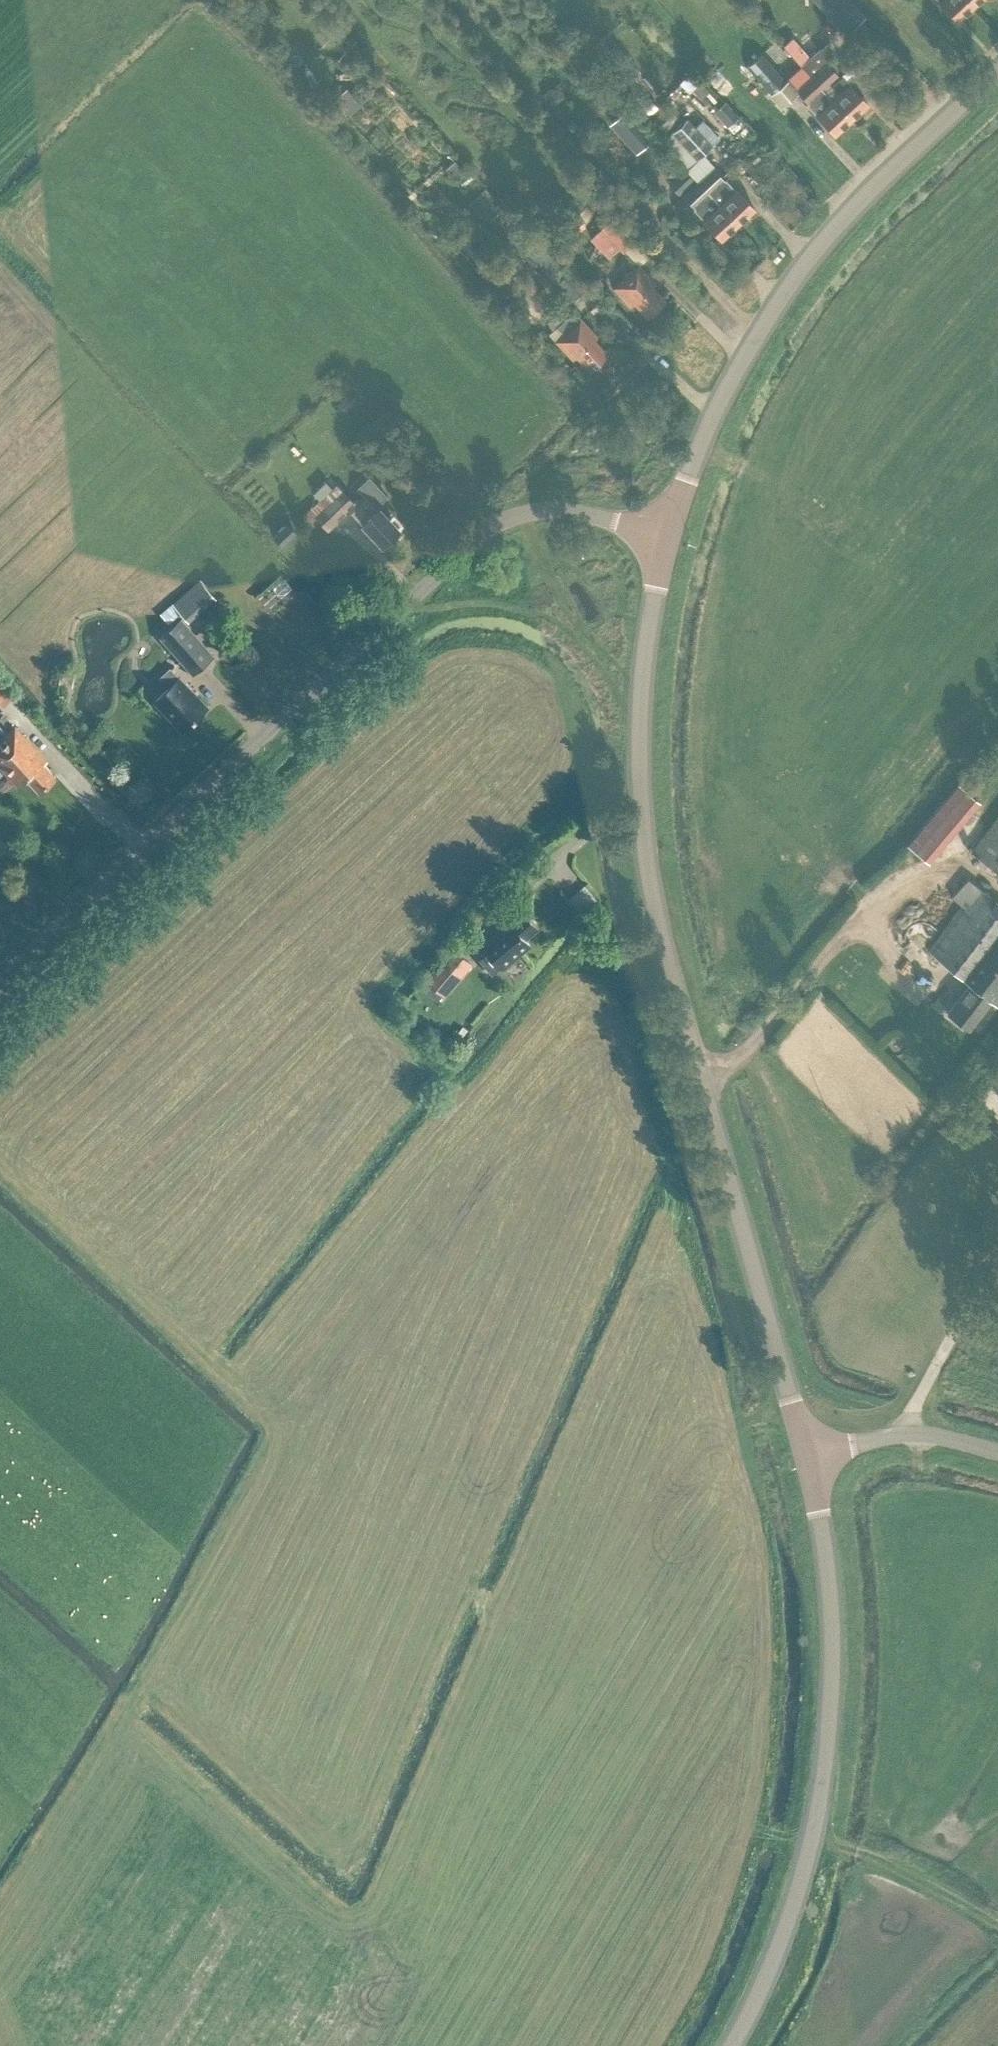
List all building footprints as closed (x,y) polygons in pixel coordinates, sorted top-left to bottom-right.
[(956,20),(973,4),(969,0),(937,0),(956,20)] [(835,51),(826,41),(801,63),(812,75),(827,62),(825,60),(835,51)] [(626,83),(640,69),(617,45),(603,60),(626,83)] [(812,75),(801,63),(784,77),(762,52),(746,66),(781,106),(797,91),(796,90),(812,75)] [(824,89),(839,74),(827,62),(812,75),(824,89)] [(824,90),(850,118),(867,102),(858,92),(867,83),(868,80),(862,73),(858,73),(849,82),(841,74),(839,74),(824,89),(824,90)] [(808,103),(824,89),(812,75),(796,90),(797,91),(808,103)] [(697,79),(689,86),(700,98),(708,90),(697,79)] [(350,113),(363,102),(348,86),(336,97),(350,113)] [(833,134),(850,118),(824,90),(819,96),(808,106),(833,134)] [(733,132),(744,121),(724,99),(713,110),(733,132)] [(657,136),(630,106),(611,123),(639,152),(657,136)] [(718,203),(737,223),(754,207),(735,187),(735,188),(715,168),(717,166),(704,152),(720,137),(702,118),(694,125),(687,116),(661,139),(698,180),(710,194),(718,203)] [(454,161),(445,169),(455,181),(464,173),(454,161)] [(680,194),(695,180),(683,167),(668,181),(680,194)] [(695,208),(710,194),(698,180),(682,194),(695,208)] [(695,208),(694,208),(703,218),(701,219),(720,239),(737,223),(718,203),(710,194),(695,208)] [(600,228),(623,252),(636,239),(614,215),(600,228)] [(585,225),(577,216),(565,227),(573,236),(585,225)] [(646,315),(664,299),(652,285),(655,282),(638,264),(613,286),(630,305),(634,302),(646,315)] [(579,318),(572,311),(557,324),(564,332),(556,340),(573,358),(576,355),(589,368),(606,352),(594,339),(597,336),(580,317),(579,318)] [(354,502),(347,508),(360,521),(359,523),(380,544),(397,528),(376,506),(387,495),(368,475),(356,487),(365,496),(360,501),(356,497),(352,500),(354,502)] [(314,515),(342,489),(337,484),(303,515),(309,521),(314,516),(314,515)] [(314,515),(314,516),(327,530),(338,520),(336,518),(347,508),(354,502),(352,500),(342,489),(314,515)] [(280,543),(295,531),(288,522),(273,535),(280,543)] [(190,619),(217,595),(200,576),(162,611),(170,620),(181,610),(190,619)] [(193,672),(213,653),(179,617),(159,636),(193,672)] [(179,675),(170,666),(159,676),(169,685),(154,699),(182,729),(194,718),(194,719),(197,716),(208,705),(179,675)] [(11,695),(0,682),(0,705),(11,695)] [(55,775),(43,761),(45,760),(15,727),(0,741),(0,761),(19,783),(27,776),(39,789),(55,775)] [(973,795),(957,781),(906,843),(923,857),(973,795)] [(973,851),(997,870),(997,818),(973,851)] [(997,1004),(997,901),(968,877),(951,898),(966,909),(932,953),(970,983),(948,1011),(967,1026),(988,997),(997,1004)] [(591,883),(572,890),(578,908),(598,901),(591,883)] [(502,964),(529,941),(525,936),(537,926),(536,924),(537,921),(532,914),(528,915),(522,908),(498,929),(482,942),(502,964)] [(445,996),(474,962),(454,945),(425,979),(445,996)]
